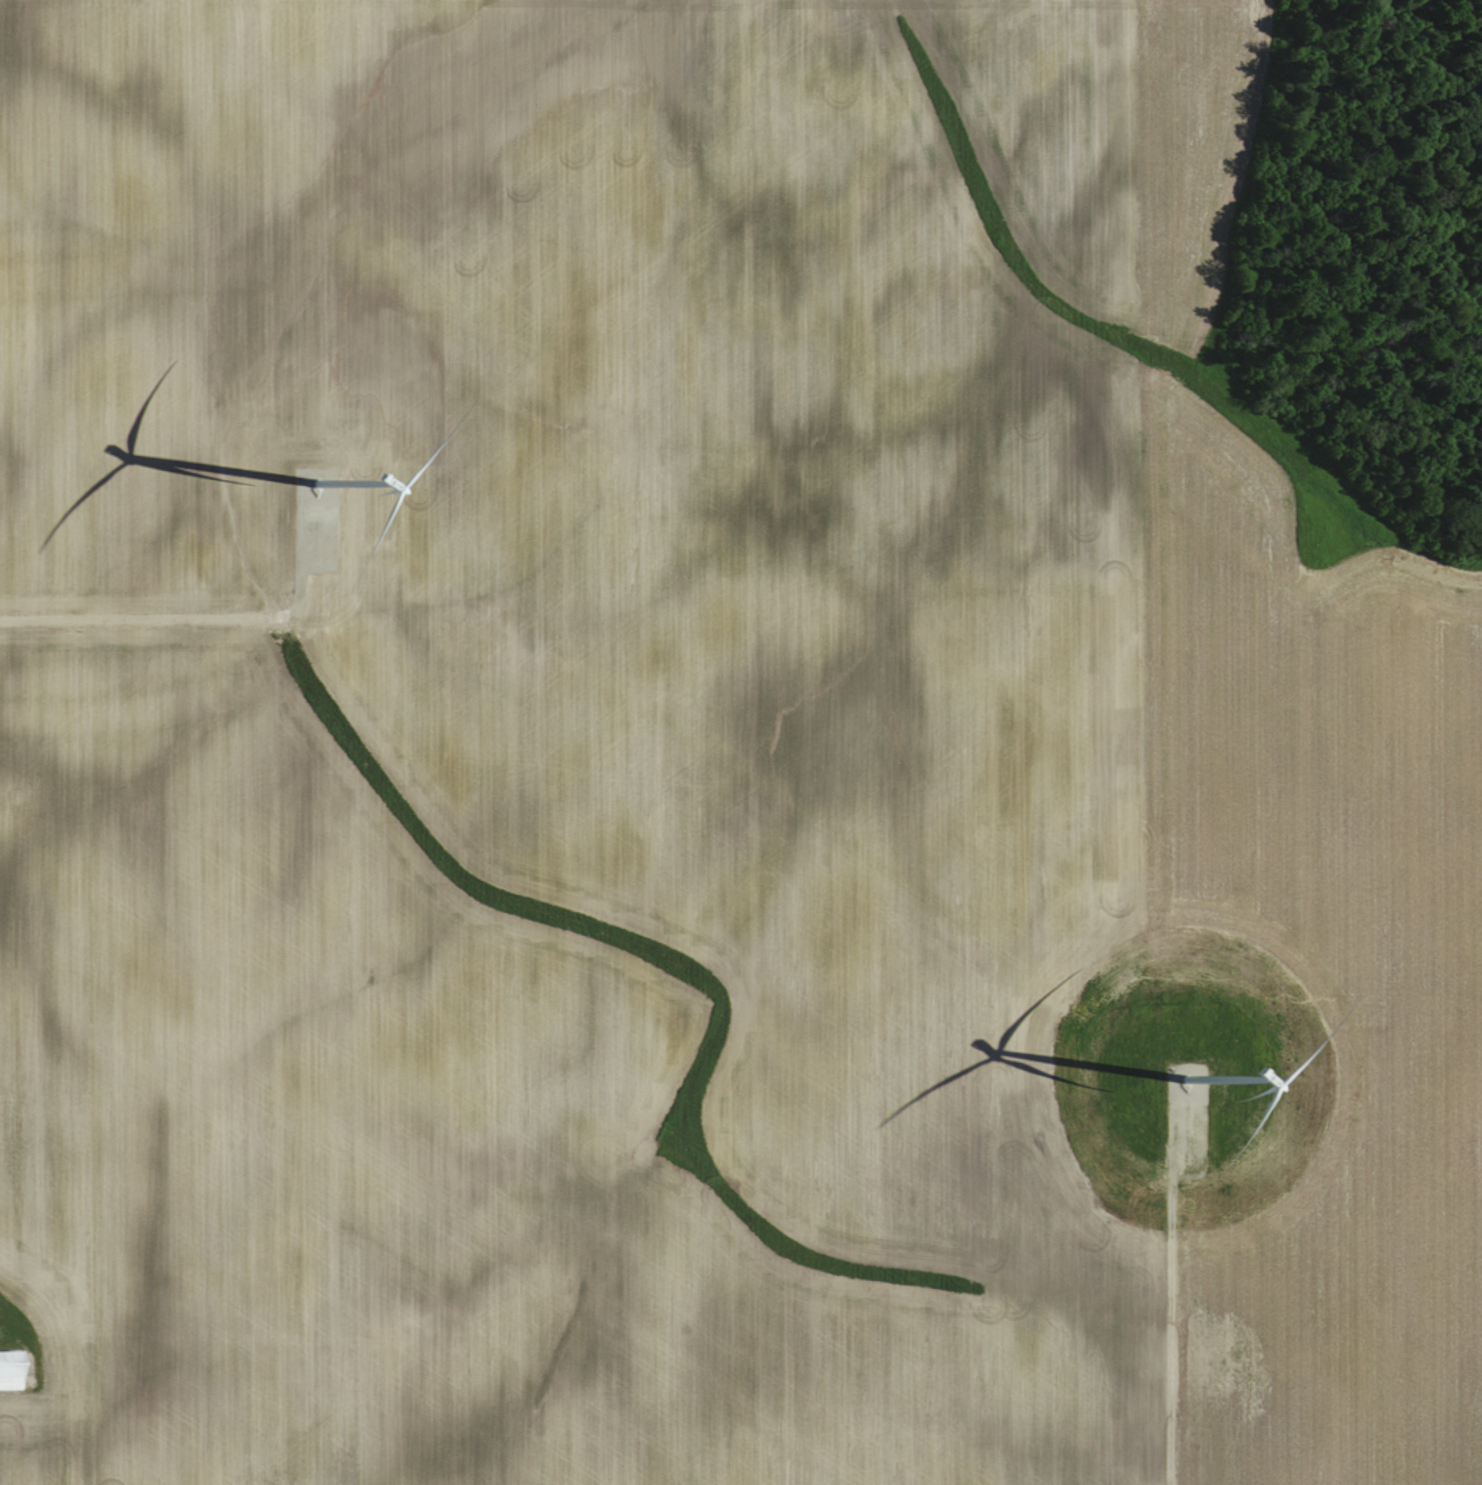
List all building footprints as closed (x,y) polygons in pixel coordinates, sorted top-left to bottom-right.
[(0,1351),(0,1390),(18,1389),(17,1351),(0,1351)]
